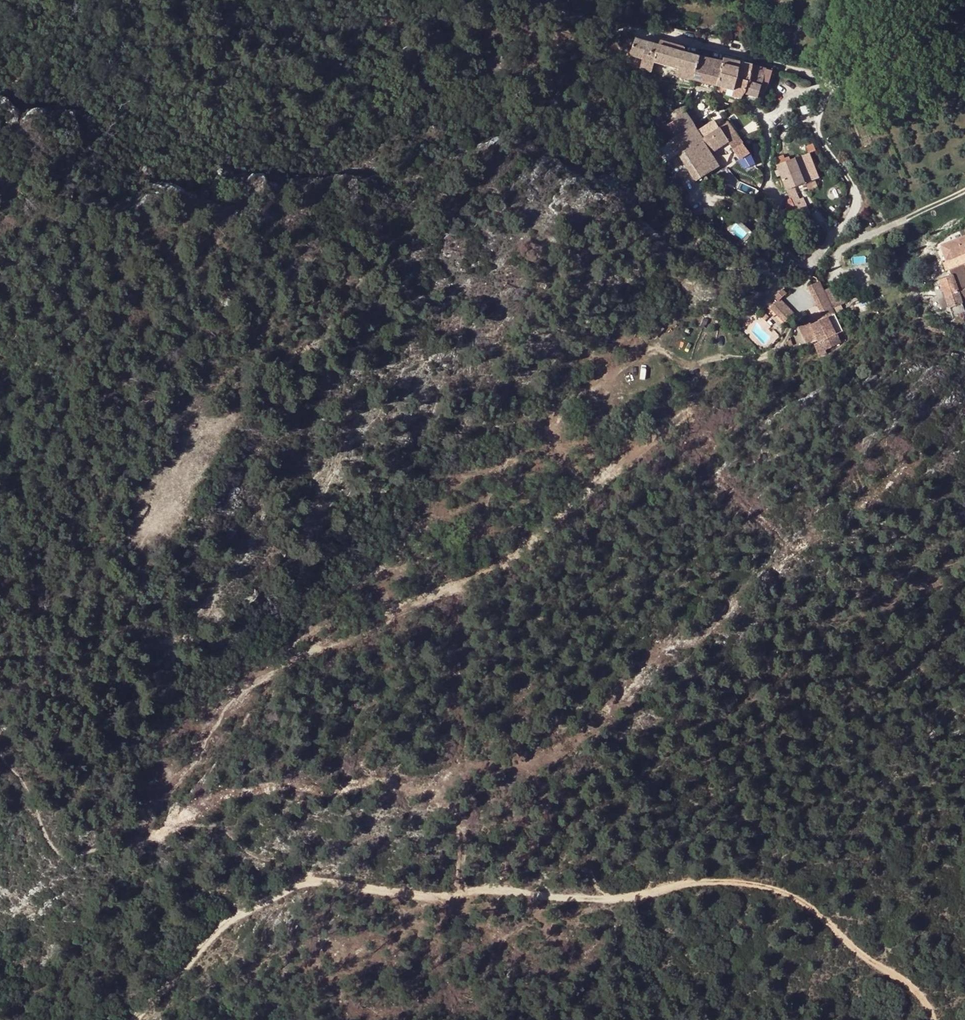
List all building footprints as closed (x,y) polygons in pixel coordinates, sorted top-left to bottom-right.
[(642,63),(647,45),(635,42),(630,60),(642,63)] [(659,48),(647,45),(642,63),(639,74),(652,77),(654,66),(678,73),(675,81),(692,85),(698,59),(684,56),(686,50),(660,44),(659,48)] [(723,65),(698,59),(692,85),(717,90),(723,65)] [(741,66),(724,62),(723,65),(717,90),(726,92),(725,99),(732,101),(741,66)] [(752,69),(741,66),(732,101),(740,103),(743,97),(745,98),(752,69)] [(766,72),(752,69),(745,98),(757,102),(761,90),(766,72)] [(771,73),(766,72),(761,90),(766,92),(771,73)] [(664,137),(658,141),(663,148),(668,145),(683,136),(692,149),(703,142),(698,134),(685,115),(660,131),(664,137)] [(698,134),(703,142),(720,130),(715,123),(706,129),(698,134)] [(720,130),(703,142),(711,156),(729,146),(739,162),(741,161),(750,156),(743,146),(738,139),(728,125),(720,130)] [(683,136),(668,145),(670,148),(677,159),(692,149),(683,136)] [(692,149),(677,159),(692,185),(701,179),(707,175),(719,168),(711,156),(703,142),(692,149)] [(801,172),(813,168),(808,155),(774,167),(784,192),(793,189),(806,184),(801,172)] [(750,156),(741,161),(746,170),(755,165),(750,156)] [(817,181),(813,168),(801,172),(806,184),(817,181)] [(793,189),(784,192),(792,210),(802,218),(810,215),(806,206),(801,207),(793,189)] [(939,248),(949,278),(932,284),(934,289),(940,287),(944,300),(960,294),(964,292),(964,274),(962,268),(964,266),(964,238),(939,248)] [(836,287),(825,292),(834,309),(845,303),(836,287)] [(774,296),(779,302),(781,300),(787,295),(783,289),(774,296)] [(834,309),(825,292),(814,298),(825,320),(829,318),(837,314),(834,309)] [(960,294),(944,300),(949,310),(964,306),(963,303),(960,294)] [(782,323),(793,313),(781,300),(779,302),(771,310),(782,323)] [(845,330),(837,314),(829,318),(841,342),(849,338),(845,330)] [(841,342),(829,318),(825,320),(811,326),(813,330),(816,338),(812,340),(818,353),(841,342)] [(802,335),(813,330),(811,326),(809,321),(799,326),(802,335)] [(806,342),(812,340),(816,338),(813,330),(802,335),(806,342)] [(537,735),(531,740),(535,745),(540,741),(537,735)]
